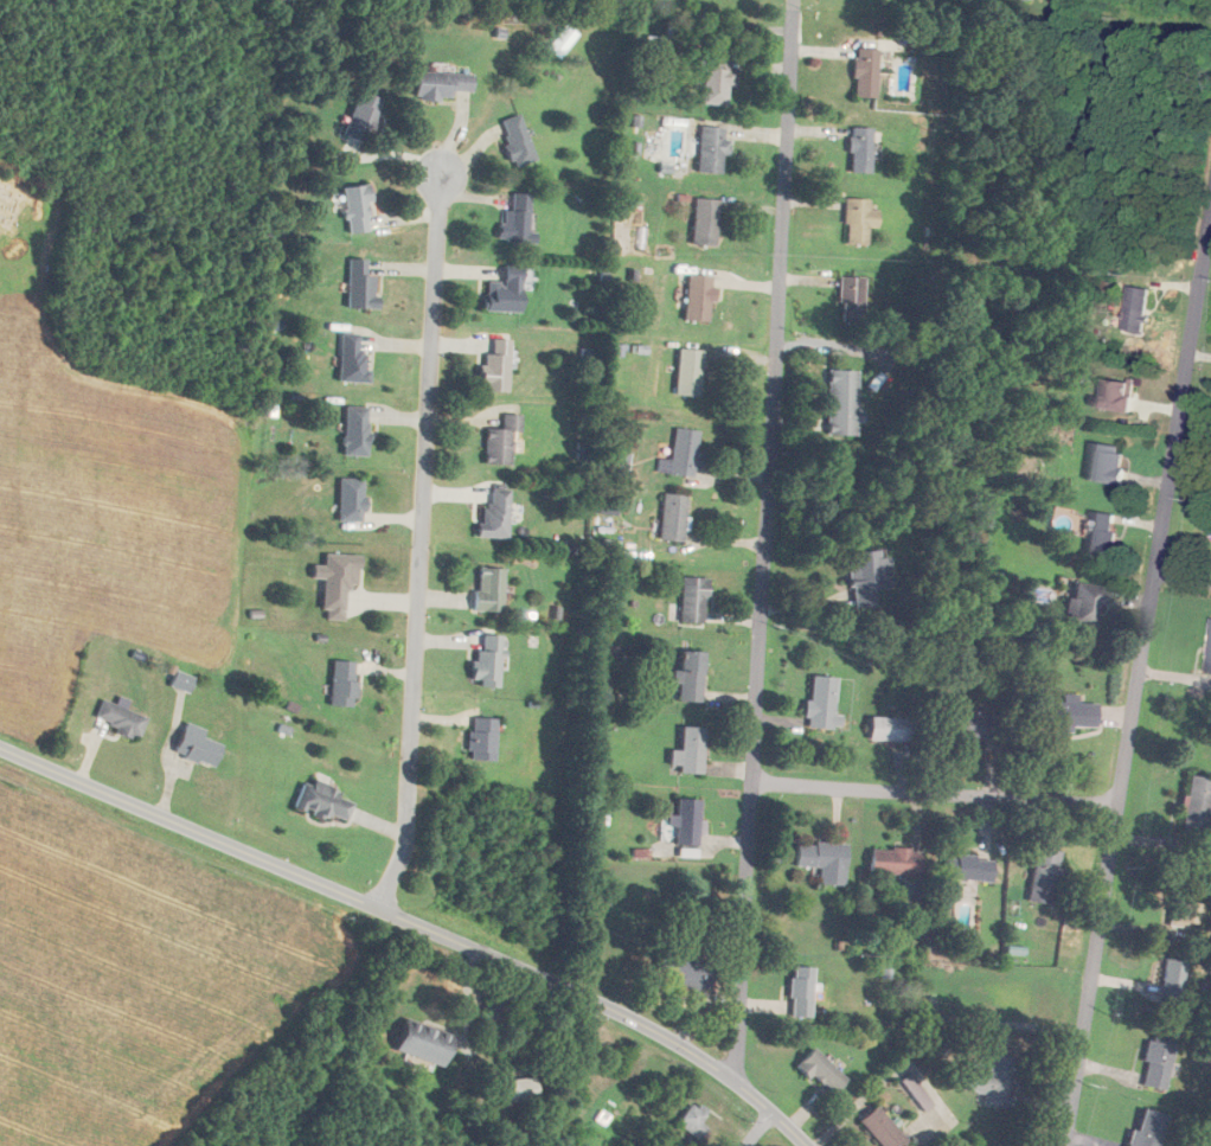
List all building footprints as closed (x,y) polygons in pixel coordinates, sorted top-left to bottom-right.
[(877,48),(855,48),(855,98),(877,98),(877,48)] [(730,105),(731,58),(705,57),(704,104),(730,105)] [(472,72),(416,72),(416,98),(452,99),(452,91),(472,91),(472,72)] [(383,99),(359,91),(344,134),(368,143),(383,99)] [(512,166),(533,161),(523,114),(502,119),(512,166)] [(724,126),(699,126),(699,172),(724,172),(724,126)] [(850,172),(872,172),(872,127),(850,127),(850,172)] [(371,230),(365,184),(343,187),(349,233),(371,230)] [(530,241),(531,193),(512,193),(512,210),(501,210),(501,241),(530,241)] [(719,199),(695,198),(692,244),(716,246),(719,199)] [(879,210),(870,210),(870,199),(846,198),(845,244),(868,244),(868,227),(878,227),(879,210)] [(348,308),(374,308),(375,275),(366,275),(367,259),(348,259),(348,308)] [(486,311),(521,312),(521,265),(504,265),(504,282),(486,282),(486,311)] [(709,322),(709,275),(687,275),(687,322),(709,322)] [(840,277),(840,321),(863,321),(863,277),(840,277)] [(1149,289),(1128,286),(1123,331),(1144,334),(1149,289)] [(368,351),(359,351),(359,332),(340,332),(339,382),(367,383),(368,351)] [(510,391),(510,340),(492,340),(492,354),(482,354),(482,391),(510,391)] [(676,395),(700,395),(701,350),(677,349),(676,395)] [(827,436),(852,436),(852,423),(861,423),(861,410),(856,410),(857,370),(828,370),(827,436)] [(1131,414),(1137,384),(1109,377),(1102,407),(1131,414)] [(344,456),(367,456),(367,407),(344,407),(344,456)] [(511,431),(521,431),(521,415),(503,415),(503,428),(486,428),(486,465),(511,465),(511,431)] [(701,431),(674,428),(669,474),(696,477),(701,431)] [(1091,483),(1125,483),(1125,445),(1091,445),(1091,483)] [(365,521),(365,478),(339,478),(339,521),(365,521)] [(509,489),(484,489),(484,536),(508,536),(509,489)] [(683,541),(688,495),(664,493),(659,539),(683,541)] [(1111,561),(1115,514),(1092,512),(1089,559),(1111,561)] [(889,556),(879,556),(878,550),(848,552),(852,609),(875,607),(874,589),(891,588),(889,556)] [(360,555),(325,553),(324,565),(313,564),(313,578),(325,579),(323,618),(345,619),(346,584),(359,585),(360,555)] [(504,567),(476,567),(476,611),(504,611),(504,567)] [(708,578),(682,578),(682,622),(708,622),(708,578)] [(1069,596),(1066,623),(1100,626),(1105,586),(1076,582),(1074,597),(1069,596)] [(502,635),(477,634),(475,685),(500,686),(502,635)] [(704,651),(680,651),(680,702),(704,702),(704,651)] [(354,705),(355,662),(332,661),(331,705),(354,705)] [(194,678),(178,670),(171,684),(188,691),(194,678)] [(837,677),(810,675),(808,727),(841,728),(842,714),(835,714),(837,677)] [(1098,704),(1078,703),(1078,694),(1063,693),(1063,702),(1031,702),(1030,726),(1098,727),(1098,704)] [(140,736),(147,714),(102,700),(95,721),(140,736)] [(946,737),(996,737),(996,714),(946,714),(946,737)] [(870,741),(913,741),(913,717),(870,717),(870,741)] [(497,760),(497,718),(469,718),(469,760),(497,760)] [(222,744),(202,736),(205,729),(186,722),(174,753),(213,767),(222,744)] [(671,750),(671,765),(681,765),(681,773),(705,773),(705,727),(683,727),(683,750),(671,750)] [(1188,776),(1181,830),(1206,834),(1210,793),(1210,778),(1188,776)] [(347,822),(354,797),(313,785),(302,782),(295,807),(347,822)] [(702,799),(675,799),(675,825),(677,825),(677,846),(702,846),(702,799)] [(820,885),(846,886),(848,844),(797,842),(796,866),(821,867),(820,885)] [(1029,902),(1056,905),(1063,852),(1037,848),(1029,902)] [(871,849),(871,875),(921,875),(921,849),(871,849)] [(993,880),(993,856),(946,856),(946,880),(993,880)] [(1198,902),(1178,898),(1173,921),(1194,925),(1198,902)] [(658,971),(710,989),(718,965),(666,947),(658,971)] [(1184,961),(1165,959),(1162,996),(1182,997),(1184,961)] [(814,1017),(814,968),(791,968),(791,1017),(814,1017)] [(492,1022),(503,1026),(510,1005),(500,1001),(492,1022)] [(443,1067),(454,1035),(406,1018),(395,1050),(443,1067)] [(1167,1091),(1178,1033),(1152,1028),(1141,1086),(1167,1091)] [(799,1064),(832,1096),(848,1080),(815,1048),(799,1064)] [(1015,1058),(992,1055),(990,1073),(970,1070),(968,1092),(988,1095),(987,1104),(1008,1106),(1015,1058)] [(539,1099),(536,1077),(506,1080),(508,1102),(539,1099)] [(709,1131),(700,1122),(707,1116),(696,1104),(678,1121),(698,1142),(709,1131)] [(882,1145),(904,1145),(909,1141),(877,1106),(859,1122),(882,1145)] [(1128,1145),(1159,1145),(1167,1115),(1144,1109),(1138,1131),(1132,1129),(1128,1145)]
